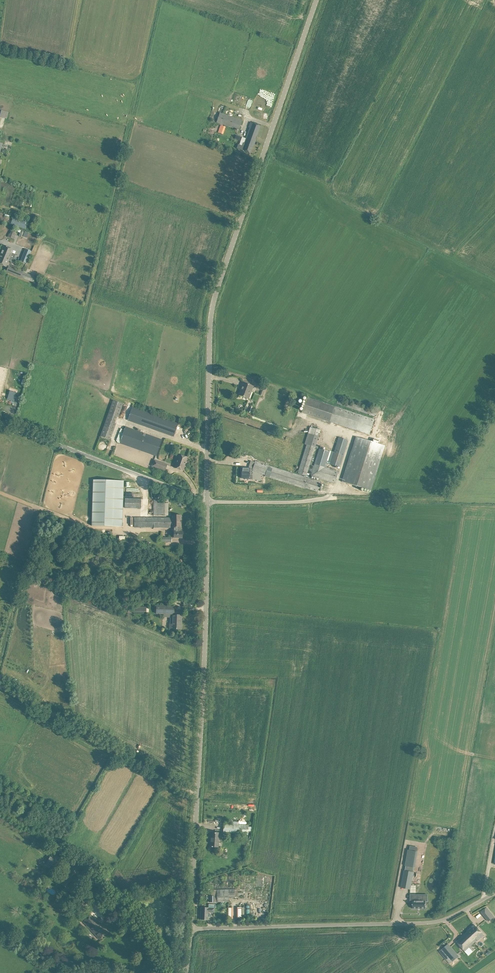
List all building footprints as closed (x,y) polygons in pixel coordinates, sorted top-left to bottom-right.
[(217,122),(226,125),(239,130),(242,121),(220,113),(217,122)] [(239,144),(237,149),(251,154),(253,147),(254,147),(256,139),(255,139),(256,136),(257,136),(261,126),(251,122),(249,127),(250,128),(245,143),(244,143),(242,146),(239,144)] [(218,133),(223,134),(226,127),(220,125),(218,133)] [(13,218),(11,224),(25,229),(28,221),(25,220),(25,222),(13,218)] [(9,233),(7,237),(8,237),(13,239),(15,235),(16,236),(17,234),(11,231),(10,231),(9,234),(9,233)] [(15,255),(10,252),(11,248),(4,246),(1,254),(13,259),(15,255)] [(25,248),(20,261),(27,264),(32,251),(25,248)] [(0,256),(0,264),(4,265),(6,266),(10,258),(1,254),(0,256)] [(9,266),(7,271),(33,282),(35,277),(31,276),(31,277),(22,274),(22,273),(23,272),(22,272),(22,273),(16,270),(16,269),(9,266)] [(241,390),(239,395),(247,398),(249,399),(249,398),(251,392),(254,386),(246,383),(244,387),(242,386),(241,390)] [(270,385),(268,391),(279,395),(281,389),(270,385)] [(10,392),(8,398),(14,400),(16,394),(16,393),(10,391),(10,392)] [(375,420),(326,404),(307,397),(302,413),(370,435),(375,420)] [(377,411),(339,399),(338,399),(337,403),(338,404),(375,416),(377,411)] [(113,400),(100,436),(110,439),(116,423),(115,423),(117,416),(118,416),(123,404),(113,400)] [(243,410),(244,407),(238,405),(237,407),(237,408),(236,408),(236,407),(235,407),(234,412),(241,415),(243,410)] [(174,436),(178,423),(133,407),(128,419),(174,436)] [(126,427),(120,443),(156,456),(162,439),(126,427)] [(242,469),(241,478),(245,478),(245,479),(249,480),(253,480),(256,480),(257,472),(265,475),(265,476),(269,478),(304,489),(305,487),(319,492),(322,482),(306,477),(307,473),(311,475),(311,476),(334,483),(338,471),(325,467),(326,463),(330,464),(340,467),(348,441),(339,438),(334,453),(330,452),(319,448),(314,466),(310,464),(315,447),(319,436),(320,431),(310,427),(309,432),(305,444),(307,445),(298,473),(304,475),(304,477),(273,467),(268,466),(268,465),(267,465),(255,461),(253,469),(249,468),(242,467),(242,469)] [(356,437),(342,481),(371,491),(385,446),(356,437)] [(175,468),(183,471),(187,457),(179,454),(175,468)] [(152,466),(161,469),(165,470),(167,464),(154,460),(152,466)] [(122,526),(124,481),(93,480),(92,525),(122,526)] [(141,508),(141,499),(125,498),(125,508),(141,508)] [(167,515),(168,499),(154,499),(154,515),(167,515)] [(172,518),(134,517),(134,527),(171,527),(175,527),(175,531),(174,531),(174,538),(182,538),(182,531),(180,531),(180,527),(181,527),(181,515),(172,515),(172,518)] [(174,614),(174,606),(157,605),(156,613),(174,614)] [(169,629),(181,629),(182,615),(172,615),(172,624),(170,624),(169,629)] [(248,825),(223,824),(223,833),(248,834),(248,825)] [(213,846),(218,847),(219,833),(211,832),(211,841),(210,841),(210,842),(210,846),(211,846),(211,847),(213,847),(213,846)] [(54,870),(58,864),(50,859),(46,866),(54,870)] [(404,870),(401,888),(410,889),(413,872),(414,867),(405,865),(406,866),(405,870),(404,870)] [(415,870),(413,883),(420,883),(421,871),(415,870)] [(211,896),(210,896),(210,902),(215,902),(215,901),(229,901),(229,897),(235,897),(235,889),(211,890),(211,896)] [(420,899),(413,899),(413,901),(410,901),(410,908),(423,909),(423,901),(420,901),(420,899)] [(84,905),(78,902),(74,909),(79,912),(84,905)] [(214,905),(214,904),(209,904),(208,907),(201,907),(200,920),(208,920),(208,912),(214,912),(214,905)] [(490,912),(485,917),(489,921),(494,917),(490,912)] [(83,921),(99,939),(108,932),(96,919),(95,919),(91,914),(83,921)] [(466,933),(474,942),(477,940),(478,941),(484,935),(475,925),(466,933)] [(465,951),(474,942),(466,933),(457,942),(465,951)] [(448,944),(442,949),(453,961),(458,956),(448,944)]
